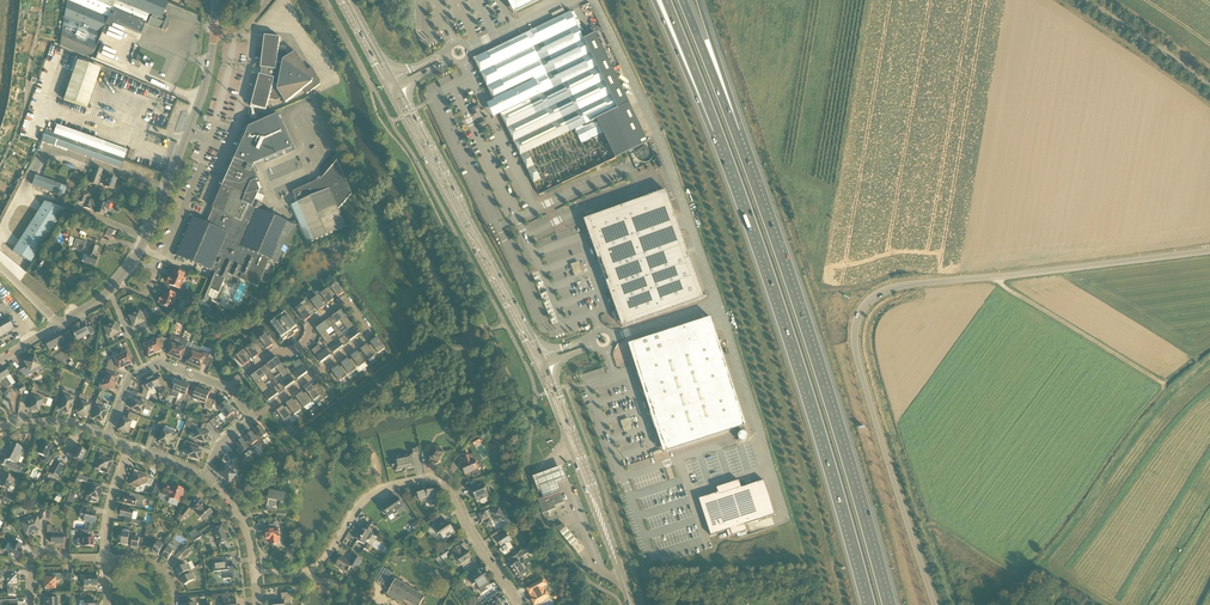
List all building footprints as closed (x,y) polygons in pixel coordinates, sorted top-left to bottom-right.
[(60,46),(64,48),(91,59),(95,60),(102,44),(98,43),(106,25),(110,27),(112,22),(141,34),(145,23),(149,15),(151,16),(148,24),(162,30),(163,26),(167,28),(170,20),(162,16),(168,2),(167,2),(162,0),(68,0),(66,9),(65,19),(63,27),(60,46)] [(513,13),(541,0),(507,0),(513,13)] [(554,17),(564,12),(562,9),(553,14),(554,17)] [(615,158),(648,143),(595,34),(584,40),(571,12),(474,59),(514,142),(590,106),(615,158)] [(280,38),(265,36),(264,36),(260,68),(260,69),(261,69),(262,69),(261,75),(260,75),(259,74),(259,75),(251,107),(266,111),(269,99),(276,101),(282,98),(286,103),(304,89),(307,94),(320,85),(321,82),(316,75),(312,68),(307,71),(296,52),(290,56),(286,51),(279,50),(280,38)] [(101,69),(77,61),(64,100),(87,108),(101,69)] [(472,115),(478,113),(476,109),(480,107),(478,103),(469,107),(472,115)] [(337,160),(321,179),(293,192),(297,203),(290,207),(296,221),(292,222),(291,224),(263,211),(265,206),(255,202),(260,190),(256,181),(258,180),(253,167),(254,165),(263,160),(264,161),(292,148),(278,115),(262,122),(261,121),(246,128),(237,148),(239,149),(235,159),(233,158),(220,185),(222,186),(206,223),(190,216),(173,254),(178,257),(177,258),(184,262),(185,260),(212,272),(200,300),(207,303),(210,298),(208,297),(211,289),(219,293),(225,279),(228,280),(230,275),(238,279),(241,273),(254,279),(257,273),(255,273),(257,268),(259,268),(261,263),(260,262),(262,257),(278,264),(279,265),(296,226),(295,226),(297,225),(306,245),(346,227),(348,226),(347,223),(340,208),(352,194),(346,181),(337,160)] [(64,128),(57,125),(54,134),(61,137),(64,128)] [(61,137),(54,134),(45,131),(41,142),(54,146),(54,145),(120,168),(124,159),(110,154),(101,151),(61,137)] [(124,159),(126,160),(130,151),(104,142),(101,151),(110,154),(124,159)] [(96,167),(90,183),(97,186),(98,181),(105,184),(104,186),(105,186),(105,187),(113,190),(113,189),(114,189),(116,186),(114,185),(116,180),(108,177),(108,178),(100,175),(102,170),(96,167)] [(35,176),(32,185),(64,196),(67,187),(35,176)] [(608,280),(625,326),(704,298),(666,191),(586,219),(601,259),(598,260),(606,281),(608,280)] [(93,201),(86,199),(88,194),(81,192),(77,202),(85,204),(83,207),(90,210),(96,212),(96,213),(103,216),(105,212),(107,213),(110,203),(104,201),(102,205),(99,204),(93,202),(93,201)] [(31,263),(65,209),(44,201),(13,251),(31,263)] [(105,235),(110,238),(113,231),(108,228),(105,235)] [(85,242),(75,239),(70,238),(68,241),(74,243),(72,249),(77,250),(82,252),(85,242)] [(82,261),(85,263),(94,266),(95,266),(97,262),(96,262),(97,259),(95,258),(98,247),(92,245),(88,255),(87,256),(84,255),(82,261)] [(42,258),(33,271),(37,274),(46,261),(42,258)] [(574,274),(583,272),(580,262),(572,264),(574,274)] [(185,279),(184,278),(185,274),(174,270),(173,274),(174,274),(173,278),(170,277),(167,283),(170,284),(169,285),(180,290),(185,279)] [(338,297),(344,293),(336,283),(331,287),(330,286),(326,289),(331,296),(335,293),(338,297)] [(334,300),(331,296),(326,289),(326,290),(321,294),(321,293),(317,296),(322,303),(325,300),(328,304),(334,300)] [(177,299),(175,298),(176,294),(166,290),(164,293),(166,294),(164,298),(161,297),(159,303),(161,304),(161,305),(171,310),(172,305),(173,306),(177,299)] [(325,307),(322,303),(317,296),(316,296),(317,297),(311,301),(307,303),(312,310),(315,307),(318,311),(325,307)] [(251,302),(255,307),(261,303),(258,297),(251,302)] [(308,313),(312,310),(307,303),(303,306),(303,307),(298,311),(305,321),(311,317),(308,313)] [(218,319),(223,314),(217,308),(212,313),(218,319)] [(336,314),(329,320),(338,332),(340,330),(336,324),(337,323),(341,320),(345,326),(351,322),(342,310),(336,314)] [(138,325),(142,332),(150,328),(145,317),(143,319),(140,313),(137,314),(137,313),(133,315),(133,316),(130,317),(135,326),(138,325)] [(294,333),(298,330),(286,313),(281,316),(294,333)] [(275,321),(288,338),(288,339),(290,339),(291,338),(292,337),(293,336),(294,335),(295,335),(294,334),(294,333),(281,316),(280,315),(277,316),(274,319),(275,321)] [(14,330),(7,317),(0,320),(0,338),(14,330)] [(631,344),(666,452),(735,430),(738,439),(738,440),(739,440),(739,441),(740,441),(740,442),(741,442),(742,442),(743,442),(744,442),(745,442),(745,441),(746,441),(746,440),(747,439),(747,438),(747,437),(747,436),(744,427),(746,426),(711,318),(631,344)] [(325,341),(330,337),(326,331),(331,327),(336,333),(338,332),(329,320),(322,325),(322,324),(321,324),(322,325),(316,329),(325,341)] [(271,324),(283,341),(284,341),(288,338),(275,321),(271,324)] [(360,334),(351,322),(345,326),(350,332),(344,336),(340,330),(338,332),(347,344),(354,339),(360,334)] [(77,340),(89,334),(90,335),(91,335),(95,334),(91,326),(87,328),(84,323),(80,325),(80,324),(79,325),(75,327),(76,328),(72,330),(77,340)] [(107,338),(111,346),(119,342),(116,335),(119,333),(115,324),(113,325),(112,324),(108,326),(108,327),(106,328),(110,337),(107,338)] [(338,332),(336,333),(340,339),(335,343),(330,337),(325,341),(333,353),(334,353),(340,349),(347,344),(338,332)] [(65,334),(62,336),(60,333),(45,341),(50,350),(51,349),(54,347),(59,345),(60,348),(53,353),(56,359),(57,359),(64,365),(72,361),(65,355),(62,349),(67,346),(65,342),(68,340),(65,334)] [(267,349),(273,345),(265,335),(260,339),(259,338),(255,341),(260,348),(264,345),(267,349)] [(167,347),(170,340),(162,337),(151,343),(155,353),(162,351),(160,346),(163,345),(167,347)] [(369,347),(375,355),(378,352),(378,354),(385,349),(384,347),(385,347),(381,341),(380,342),(378,339),(374,342),(373,341),(370,342),(372,345),(369,347)] [(149,340),(140,344),(141,347),(144,346),(149,356),(155,353),(151,343),(149,340)] [(180,344),(170,340),(167,347),(171,348),(168,355),(175,358),(180,344)] [(187,355),(190,348),(187,347),(188,343),(181,340),(180,344),(175,358),(181,360),(184,353),(187,355)] [(256,351),(260,348),(255,341),(251,344),(252,345),(246,349),(250,355),(253,359),(259,355),(256,351)] [(333,353),(325,341),(323,343),(327,349),(326,349),(322,352),(318,346),(312,351),(321,363),(327,358),(327,359),(327,358),(331,356),(330,355),(333,353)] [(375,355),(369,347),(368,346),(364,349),(363,348),(361,350),(363,352),(360,354),(365,362),(368,360),(369,361),(376,356),(375,355)] [(200,352),(190,348),(187,355),(191,356),(188,363),(195,366),(200,352)] [(246,349),(246,348),(242,351),(242,352),(236,356),(244,366),(250,362),(247,358),(250,355),(246,349)] [(212,359),(215,351),(212,350),(211,354),(201,350),(200,352),(195,366),(201,368),(205,357),(212,360),(212,359)] [(621,350),(614,353),(616,360),(624,357),(621,350)] [(121,356),(126,367),(132,364),(128,353),(121,356)] [(365,362),(360,354),(359,353),(355,356),(354,355),(351,357),(353,359),(350,362),(355,369),(358,367),(359,368),(366,363),(365,362)] [(84,357),(84,356),(81,355),(79,361),(80,361),(79,362),(78,362),(75,370),(84,374),(87,366),(82,364),(85,358),(84,357)] [(120,370),(126,367),(121,356),(109,361),(106,369),(113,371),(115,366),(118,365),(120,370)] [(19,371),(25,378),(26,378),(32,374),(31,371),(39,367),(38,364),(39,364),(36,359),(36,360),(34,358),(25,363),(27,366),(19,371)] [(273,379),(275,378),(271,372),(276,368),(280,374),(286,370),(277,358),(271,362),(264,367),(269,373),(273,379)] [(297,371),(293,374),(298,380),(302,377),(308,373),(299,360),(293,364),(297,371)] [(355,369),(350,362),(349,360),(345,363),(344,362),(341,364),(343,367),(341,369),(346,376),(349,374),(350,375),(356,370),(355,369)] [(11,386),(6,378),(9,376),(8,373),(14,370),(11,366),(5,370),(4,367),(0,369),(0,375),(8,388),(11,386)] [(346,376),(341,369),(339,367),(335,370),(334,369),(332,371),(334,374),(331,376),(336,383),(339,381),(340,382),(347,377),(346,376)] [(112,374),(113,371),(106,369),(103,379),(105,380),(117,384),(119,377),(112,374)] [(265,376),(261,370),(257,372),(257,373),(251,377),(260,389),(266,385),(261,379),(265,376)] [(281,383),(285,389),(289,386),(289,387),(289,386),(295,382),(290,376),(286,370),(280,374),(285,380),(281,383)] [(1,388),(3,386),(5,390),(8,388),(0,375),(0,387),(1,388)] [(150,378),(155,389),(161,386),(166,387),(164,392),(168,393),(171,386),(167,384),(168,383),(164,381),(162,377),(158,378),(157,375),(151,378),(150,378)] [(96,376),(94,382),(100,384),(102,378),(96,376)] [(156,392),(155,389),(150,378),(144,381),(145,384),(142,386),(144,390),(142,395),(138,393),(137,396),(145,400),(149,391),(150,395),(156,392)] [(114,390),(117,384),(105,380),(103,386),(100,385),(99,389),(105,391),(107,388),(114,390)] [(168,393),(172,394),(171,396),(177,398),(179,394),(183,383),(177,381),(174,387),(171,386),(168,393)] [(190,386),(183,383),(179,394),(183,395),(181,400),(188,402),(188,401),(191,393),(187,392),(190,386)] [(321,402),(328,397),(319,384),(314,388),(312,385),(309,387),(310,388),(306,391),(307,393),(313,400),(313,401),(318,398),(321,402)] [(26,390),(23,385),(17,389),(20,393),(26,390)] [(279,394),(274,388),(270,391),(266,385),(260,389),(269,401),(275,397),(279,394)] [(38,388),(34,386),(30,396),(34,397),(29,409),(31,410),(32,411),(35,412),(36,411),(38,412),(41,404),(46,406),(48,398),(44,397),(44,396),(36,393),(38,388)] [(191,393),(188,401),(192,402),(198,404),(199,401),(203,391),(197,388),(194,395),(191,393)] [(68,392),(64,390),(60,400),(64,402),(61,410),(63,411),(63,413),(66,414),(67,413),(69,414),(72,408),(73,408),(74,405),(73,404),(76,396),(68,393),(68,392)] [(203,391),(199,401),(206,404),(204,407),(205,407),(204,409),(207,410),(208,408),(211,401),(207,400),(210,393),(203,391)] [(313,400),(307,393),(304,395),(302,392),(300,394),(301,395),(297,398),(298,400),(303,407),(304,408),(311,403),(310,402),(313,400)] [(85,396),(81,394),(77,405),(81,406),(78,414),(80,415),(80,416),(83,417),(85,416),(87,417),(89,411),(90,411),(91,408),(91,407),(91,406),(87,404),(89,399),(85,398),(85,396)] [(102,401),(98,400),(97,399),(93,410),(98,412),(95,419),(97,420),(97,421),(100,423),(101,422),(103,422),(106,416),(107,416),(108,413),(107,412),(108,411),(103,409),(105,404),(101,403),(102,401)] [(138,412),(138,413),(141,414),(142,413),(143,414),(145,409),(150,411),(151,407),(153,408),(155,403),(144,399),(143,404),(135,401),(134,403),(133,403),(132,406),(133,407),(132,409),(138,412)] [(211,401),(208,408),(212,410),(213,405),(218,407),(222,413),(232,406),(231,406),(227,401),(224,403),(222,399),(218,402),(215,401),(214,402),(211,401)] [(287,405),(288,407),(294,415),(301,410),(300,409),(303,407),(298,400),(295,402),(293,399),(290,401),(291,402),(287,405)] [(223,421),(226,418),(231,424),(237,420),(233,414),(235,412),(231,406),(232,406),(222,413),(219,415),(223,421)] [(297,419),(294,415),(288,407),(285,409),(283,406),(281,408),(281,410),(277,413),(279,416),(283,422),(283,421),(285,422),(289,419),(292,423),(297,419)] [(126,433),(128,433),(133,421),(138,422),(140,416),(130,412),(127,420),(123,419),(119,430),(121,431),(122,433),(124,434),(126,433)] [(621,420),(624,431),(633,429),(630,418),(621,420)] [(446,426),(450,431),(455,428),(451,423),(446,426)] [(209,435),(204,433),(202,432),(203,428),(193,424),(191,428),(192,429),(191,433),(196,435),(195,439),(196,439),(196,441),(199,442),(200,441),(206,443),(207,441),(208,441),(209,438),(208,437),(209,435)] [(260,444),(259,444),(261,446),(264,443),(263,441),(269,437),(260,426),(255,430),(259,435),(255,438),(260,444)] [(166,447),(175,450),(176,450),(180,438),(176,437),(177,434),(172,432),(172,434),(164,431),(162,436),(161,436),(159,440),(160,441),(159,442),(167,445),(166,447)] [(255,438),(251,432),(245,436),(249,442),(246,444),(250,450),(252,452),(255,450),(254,448),(259,444),(260,444),(255,438)] [(481,442),(478,437),(471,441),(474,446),(481,442)] [(246,444),(242,439),(236,443),(240,449),(237,451),(240,456),(243,459),(246,456),(247,458),(253,454),(252,452),(250,450),(246,444)] [(188,456),(189,456),(189,457),(189,458),(192,459),(193,458),(199,461),(200,459),(202,458),(203,455),(202,454),(203,452),(195,449),(197,445),(186,441),(184,446),(186,446),(185,450),(190,452),(188,456)] [(41,461),(47,464),(53,454),(49,452),(52,447),(44,443),(38,454),(44,457),(41,461)] [(12,444),(6,455),(1,465),(6,467),(20,474),(24,465),(17,462),(24,449),(17,445),(16,446),(12,444)] [(425,454),(428,465),(437,463),(444,452),(442,451),(442,449),(441,447),(439,447),(437,448),(435,446),(432,451),(431,450),(429,452),(429,453),(425,454)] [(396,472),(414,468),(412,456),(420,455),(418,447),(410,448),(411,454),(402,456),(402,453),(393,455),(393,458),(394,463),(392,463),(393,467),(395,467),(396,472)] [(72,458),(81,462),(86,452),(78,448),(74,455),(67,452),(66,456),(72,458)] [(227,454),(232,461),(237,458),(231,451),(227,454)] [(107,473),(108,474),(113,461),(100,455),(94,469),(103,472),(107,474),(107,473)] [(466,464),(465,464),(461,466),(465,475),(471,472),(473,477),(480,474),(478,469),(474,460),(472,461),(469,455),(462,458),(464,462),(465,462),(466,464)] [(48,473),(49,474),(47,479),(54,482),(56,478),(58,479),(65,466),(54,460),(51,467),(48,473)] [(229,467),(228,468),(226,466),(226,465),(222,461),(221,465),(224,467),(219,473),(223,477),(222,477),(223,477),(224,476),(226,478),(225,479),(229,483),(236,475),(234,473),(234,472),(234,471),(234,470),(234,469),(233,468),(233,467),(232,467),(231,467),(230,467),(229,467)] [(137,471),(134,473),(130,483),(131,485),(138,488),(138,486),(144,483),(151,486),(154,479),(149,477),(148,475),(137,471)] [(12,477),(2,472),(0,475),(0,477),(2,478),(0,482),(0,487),(3,488),(4,488),(8,490),(10,486),(12,487),(16,481),(11,478),(12,477)] [(729,531),(731,537),(743,533),(741,527),(777,515),(766,480),(744,487),(742,480),(719,488),(721,495),(707,500),(715,527),(711,528),(713,535),(729,531)] [(98,498),(100,490),(101,486),(92,484),(89,496),(91,497),(90,502),(98,504),(100,499),(98,498)] [(477,502),(479,501),(480,503),(483,504),(486,503),(487,501),(486,498),(489,497),(489,496),(491,495),(487,486),(484,487),(483,484),(477,487),(476,485),(469,488),(472,495),(473,495),(477,502)] [(184,493),(183,492),(184,489),(180,488),(179,486),(177,485),(176,486),(175,486),(174,488),(166,486),(163,495),(170,498),(179,502),(182,496),(183,496),(184,493)] [(276,500),(277,500),(283,501),(284,494),(285,495),(285,494),(270,491),(268,499),(272,500),(270,510),(277,510),(276,504),(276,500)] [(434,491),(427,491),(427,493),(425,493),(424,492),(417,494),(420,503),(425,502),(426,503),(427,503),(428,503),(429,503),(430,507),(437,505),(436,500),(434,501),(434,498),(435,498),(434,491)] [(564,502),(561,493),(560,491),(543,497),(543,498),(537,500),(543,514),(556,509),(555,506),(564,502)] [(134,493),(133,499),(125,497),(124,499),(123,500),(124,501),(123,504),(135,507),(136,503),(143,505),(145,497),(134,493)] [(403,506),(397,497),(382,508),(384,510),(382,512),(383,514),(384,515),(386,514),(388,517),(392,514),(394,515),(395,515),(397,514),(398,512),(397,511),(403,506)] [(199,514),(204,520),(213,512),(208,507),(206,508),(204,507),(205,506),(201,502),(194,508),(200,514),(199,514)] [(185,519),(192,511),(187,507),(181,515),(176,522),(179,524),(184,517),(185,519)] [(494,522),(503,518),(499,508),(490,512),(490,510),(485,512),(479,514),(482,520),(484,519),(485,521),(484,522),(486,528),(492,526),(491,523),(494,521),(494,522)] [(82,509),(80,515),(84,516),(83,521),(95,524),(96,518),(95,518),(96,512),(82,509)] [(120,515),(132,518),(134,511),(122,509),(120,515)] [(25,535),(42,530),(37,517),(21,523),(25,535)] [(443,518),(437,521),(436,522),(438,526),(435,529),(438,535),(440,534),(443,539),(447,537),(448,538),(455,533),(450,526),(449,527),(443,518)] [(421,525),(418,521),(412,524),(415,529),(421,525)] [(358,541),(365,545),(363,548),(368,551),(371,546),(366,543),(368,541),(369,541),(374,532),(376,529),(366,523),(361,531),(359,530),(355,538),(358,540),(358,541)] [(270,529),(266,530),(267,539),(270,539),(271,545),(278,544),(277,538),(279,538),(278,528),(276,528),(276,524),(271,525),(271,528),(270,529)] [(63,533),(58,533),(52,533),(52,525),(47,525),(47,537),(51,537),(51,543),(56,543),(56,544),(62,544),(63,543),(63,533)] [(222,525),(213,529),(219,546),(228,542),(225,535),(224,536),(223,533),(225,533),(222,525)] [(77,539),(77,546),(87,546),(87,548),(89,548),(90,548),(90,546),(94,546),(94,539),(92,539),(92,531),(81,531),(81,539),(77,539)] [(132,539),(133,537),(133,532),(130,531),(129,534),(122,533),(122,536),(121,536),(120,540),(121,540),(121,544),(122,544),(122,545),(128,546),(128,545),(129,539),(132,539)] [(490,537),(501,553),(502,553),(504,556),(510,552),(509,550),(513,548),(510,542),(512,541),(506,531),(499,535),(497,532),(490,537)] [(203,536),(201,532),(191,539),(194,542),(203,536)] [(132,539),(131,547),(133,548),(133,549),(138,549),(138,548),(139,545),(142,545),(143,538),(133,537),(132,539)] [(172,539),(168,537),(167,537),(165,541),(165,543),(164,544),(158,541),(152,551),(153,552),(153,553),(158,556),(158,555),(161,550),(165,552),(167,548),(170,544),(172,539)] [(22,550),(21,549),(22,545),(13,541),(11,544),(7,552),(18,558),(22,550)] [(173,556),(176,550),(177,548),(170,544),(167,548),(165,552),(162,557),(163,558),(163,559),(168,561),(172,555),(173,556)] [(453,551),(457,557),(456,557),(461,565),(465,562),(466,563),(468,562),(468,561),(472,558),(466,550),(463,552),(459,546),(453,551)] [(182,556),(188,550),(186,547),(179,553),(178,553),(175,556),(178,560),(182,556)] [(509,561),(511,564),(509,565),(513,571),(514,573),(515,573),(518,578),(523,575),(524,576),(526,574),(526,573),(527,573),(525,570),(526,569),(526,568),(524,564),(523,564),(521,565),(518,560),(528,553),(530,555),(533,553),(529,547),(509,561)] [(447,549),(439,554),(443,560),(450,555),(447,549)] [(184,559),(191,552),(188,550),(182,556),(184,559)] [(213,558),(213,561),(214,573),(218,572),(219,574),(219,575),(220,576),(222,576),(223,576),(224,579),(234,578),(233,567),(228,568),(226,566),(225,556),(213,558)] [(361,560),(355,556),(351,563),(341,557),(336,565),(340,568),(340,569),(343,571),(344,570),(347,572),(350,568),(352,567),(356,570),(361,560)] [(186,560),(181,563),(183,566),(176,569),(176,570),(178,575),(179,574),(180,576),(185,573),(191,569),(188,563),(186,560)] [(379,575),(388,580),(392,573),(383,568),(379,575)] [(185,573),(187,576),(181,579),(183,584),(184,584),(185,585),(196,579),(191,569),(185,573)] [(9,589),(8,589),(8,595),(15,595),(14,589),(18,588),(18,580),(17,580),(16,575),(11,575),(10,570),(0,571),(0,581),(7,580),(8,584),(9,584),(9,589)] [(484,576),(482,577),(478,572),(468,578),(473,585),(476,584),(482,593),(486,590),(485,588),(490,585),(484,576)] [(44,589),(55,589),(55,578),(58,578),(58,574),(46,574),(46,578),(45,578),(44,589)] [(84,581),(84,591),(95,591),(95,587),(97,587),(97,576),(86,576),(84,576),(84,581)] [(403,603),(405,600),(414,604),(420,604),(425,597),(395,580),(387,594),(403,603)] [(531,594),(531,595),(531,596),(531,597),(532,597),(533,599),(532,600),(534,604),(535,604),(539,603),(540,604),(545,601),(544,600),(549,597),(546,592),(543,587),(547,585),(544,580),(527,589),(530,594),(531,594)] [(482,593),(485,598),(495,593),(491,586),(486,588),(487,590),(482,593)] [(285,604),(291,604),(290,592),(281,593),(282,601),(273,602),(273,604),(285,604)]
